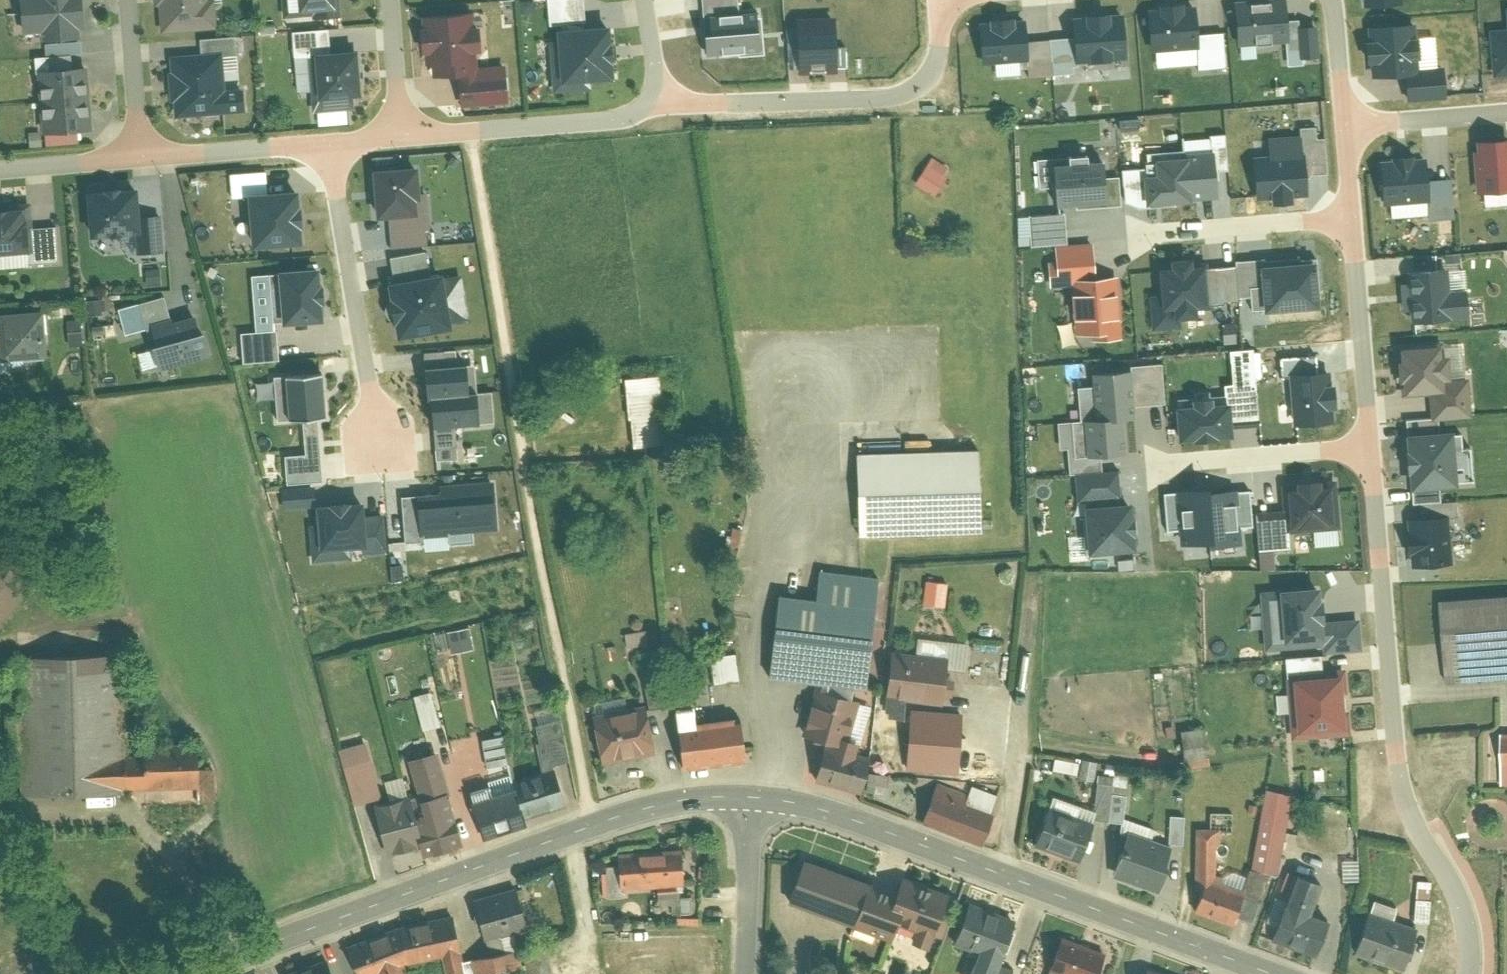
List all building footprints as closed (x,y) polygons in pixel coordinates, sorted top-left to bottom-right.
[(83,39),(82,29),(86,28),(84,0),(22,0),(26,33),(44,31),(45,42),(83,39)] [(219,26),(217,0),(157,0),(157,4),(161,3),(163,31),(219,26)] [(299,17),(338,13),(337,0),(298,0),(299,17)] [(611,29),(587,31),(584,0),(546,0),(549,30),(556,29),(557,41),(550,42),(554,94),(591,91),(591,86),(616,84),(611,29)] [(759,52),(757,10),(736,11),(735,0),(695,0),(697,54),(759,52)] [(1240,0),(1244,48),(1292,44),(1288,0),(1240,0)] [(1196,6),(1151,10),(1155,50),(1200,45),(1199,33),(1196,6)] [(485,54),(481,10),(424,15),(427,51),(435,51),(437,74),(461,72),(464,105),(510,101),(507,60),(481,63),(480,54),(485,54)] [(1122,11),(1076,15),(1080,58),(1126,54),(1122,11)] [(845,45),(833,44),(834,16),(788,16),(788,71),(844,72),(845,45)] [(1028,18),(983,22),(987,62),(1032,58),(1030,40),(1028,18)] [(1433,65),(1432,35),(1413,36),(1412,20),(1358,24),(1360,63),(1368,62),(1368,75),(1400,73),(1402,100),(1443,97),(1441,65),(1433,65)] [(1489,25),(1494,69),(1506,67),(1506,23),(1489,25)] [(364,99),(359,52),(332,55),(329,30),(292,34),(295,60),(309,58),(315,115),(354,111),(353,100),(364,99)] [(1202,66),(1227,63),(1224,30),(1199,33),(1200,45),(1202,66)] [(1034,75),(1054,73),(1051,38),(1030,40),(1032,58),(1034,75)] [(247,109),(245,85),(229,87),(225,51),(173,56),(178,115),(247,109)] [(45,132),(94,128),(89,67),(74,68),(73,54),(39,57),(45,132)] [(1245,157),(1247,201),(1286,199),(1286,196),(1306,195),(1304,167),(1321,166),(1319,124),(1296,125),(1296,134),(1255,136),(1256,156),(1245,157)] [(1139,204),(1218,198),(1215,169),(1226,168),(1224,133),(1179,137),(1180,150),(1142,153),(1144,167),(1120,169),(1121,179),(1137,178),(1139,204)] [(1471,140),(1476,198),(1506,195),(1506,137),(1471,140)] [(1038,158),(1042,207),(1119,201),(1117,175),(1103,176),(1101,153),(1038,158)] [(932,194),(949,167),(930,155),(913,182),(932,194)] [(1430,157),(1383,161),(1387,204),(1434,199),(1432,178),(1430,157)] [(372,208),(376,208),(377,222),(418,218),(416,204),(421,204),(418,166),(369,170),(372,208)] [(1435,218),(1457,216),(1453,176),(1432,178),(1434,199),(1435,218)] [(161,218),(139,220),(137,192),(86,196),(90,240),(136,237),(138,255),(164,253),(161,218)] [(298,194),(249,197),(252,251),(302,248),(298,194)] [(32,231),(29,205),(0,207),(0,258),(28,256),(29,267),(58,264),(56,229),(32,231)] [(1399,268),(1404,322),(1464,316),(1458,253),(1431,255),(1432,265),(1399,268)] [(1237,266),(1240,298),(1250,298),(1251,311),(1317,307),(1315,290),(1318,291),(1316,256),(1296,257),(1296,266),(1265,268),(1265,260),(1236,262),(1237,266)] [(1176,268),(1163,269),(1165,294),(1153,295),(1156,330),(1180,328),(1180,319),(1199,317),(1198,306),(1212,305),(1212,301),(1209,269),(1209,265),(1194,266),(1194,259),(1175,260),(1176,268)] [(268,268),(271,321),(313,319),(310,266),(268,268)] [(1212,301),(1240,298),(1237,266),(1209,269),(1212,301)] [(147,289),(161,288),(160,272),(146,273),(147,289)] [(1120,274),(1076,278),(1081,333),(1101,331),(1102,341),(1126,339),(1120,274)] [(442,277),(388,287),(398,342),(452,332),(442,277)] [(164,299),(119,312),(126,336),(171,323),(164,299)] [(101,301),(88,302),(89,318),(103,316),(101,301)] [(47,360),(43,314),(0,317),(0,338),(2,364),(47,360)] [(149,332),(161,373),(210,358),(197,317),(149,332)] [(275,358),(273,328),(236,331),(238,361),(275,358)] [(1433,334),(1393,337),(1398,389),(1438,385),(1436,370),(1446,369),(1444,346),(1434,346),(1433,334)] [(430,427),(432,459),(455,457),(452,424),(490,421),(488,389),(473,390),(471,362),(414,366),(419,428),(430,427)] [(1330,423),(1327,369),(1286,372),(1289,426),(1330,423)] [(1136,416),(1132,371),(1095,374),(1099,420),(1125,417),(1136,416)] [(633,443),(664,441),(659,372),(628,375),(633,443)] [(278,423),(326,420),(323,375),(275,379),(278,423)] [(1232,396),(1180,401),(1184,441),(1236,436),(1232,396)] [(1099,420),(1089,421),(1092,454),(1128,450),(1125,417),(1099,420)] [(1447,423),(1401,426),(1405,481),(1451,477),(1447,423)] [(855,447),(858,534),(982,530),(979,442),(855,447)] [(1334,481),(1287,485),(1290,513),(1291,528),(1338,524),(1334,481)] [(420,536),(435,535),(436,547),(472,544),(472,533),(498,531),(495,484),(439,488),(439,496),(401,499),(404,544),(421,543),(420,536)] [(1247,487),(1160,490),(1162,539),(1179,538),(1180,558),(1209,557),(1208,544),(1238,543),(1238,526),(1249,526),(1247,487)] [(1133,493),(1085,497),(1090,544),(1135,539),(1133,493)] [(1403,566),(1451,562),(1447,516),(1453,516),(1452,500),(1425,503),(1427,514),(1415,515),(1417,540),(1401,541),(1403,566)] [(317,510),(318,527),(309,528),(312,565),(352,562),(351,552),(363,551),(364,557),(386,556),(384,517),(365,519),(363,506),(317,510)] [(1259,516),(1262,549),(1293,546),(1291,528),(1290,513),(1259,516)] [(769,670),(866,681),(879,573),(820,566),(817,593),(779,588),(769,670)] [(924,601),(945,603),(947,580),(926,578),(924,601)] [(1261,651),(1318,648),(1316,618),(1314,583),(1258,586),(1261,651)] [(1437,595),(1443,677),(1506,673),(1506,590),(1437,595)] [(1355,616),(1316,618),(1318,648),(1356,646),(1355,616)] [(449,652),(472,648),(469,627),(445,631),(449,652)] [(943,699),(946,667),(964,669),(967,639),(919,634),(918,649),(893,647),(888,693),(907,695),(943,699)] [(1321,650),(1285,653),(1287,669),(1322,666),(1321,650)] [(19,792),(200,787),(199,741),(128,743),(125,651),(15,654),(19,792)] [(714,682),(739,678),(736,651),(710,654),(714,682)] [(1292,674),(1287,674),(1292,734),(1348,729),(1343,665),(1292,669),(1292,674)] [(672,688),(683,765),(744,756),(738,710),(695,716),(691,685),(672,688)] [(803,727),(847,739),(859,697),(815,685),(803,727)] [(412,693),(418,728),(436,725),(430,691),(412,693)] [(888,693),(886,715),(879,714),(875,758),(910,761),(910,765),(958,769),(962,712),(914,708),(913,717),(905,716),(907,695),(888,693)] [(592,711),(602,759),(655,748),(645,700),(592,711)] [(545,764),(569,757),(559,716),(536,722),(545,764)] [(1186,757),(1206,754),(1202,724),(1181,726),(1186,757)] [(1498,729),(1498,782),(1506,782),(1506,729),(1498,729)] [(483,734),(491,788),(472,794),(486,836),(526,823),(510,775),(502,730),(483,734)] [(827,734),(816,778),(860,790),(872,746),(827,734)] [(355,801),(381,793),(364,738),(338,746),(355,801)] [(423,804),(414,807),(408,788),(373,799),(390,851),(421,841),(425,852),(463,839),(445,783),(448,782),(437,746),(408,754),(423,804)] [(554,762),(511,775),(524,814),(566,801),(554,762)] [(863,781),(883,785),(885,775),(866,771),(863,781)] [(1119,822),(1125,778),(1098,775),(1092,819),(1119,822)] [(937,782),(923,821),(982,842),(996,803),(937,782)] [(1293,790),(1267,785),(1252,865),(1278,870),(1293,790)] [(1049,803),(1035,842),(1079,857),(1092,819),(1049,803)] [(1169,835),(1183,836),(1184,813),(1171,812),(1169,835)] [(1128,825),(1113,872),(1157,886),(1173,839),(1128,825)] [(1196,886),(1202,886),(1195,908),(1231,920),(1234,913),(1240,893),(1245,881),(1216,871),(1216,825),(1196,825),(1196,886)] [(683,851),(614,853),(615,870),(615,890),(642,889),(643,915),(673,914),(672,885),(684,884),(683,851)] [(860,923),(873,882),(805,860),(792,901),(860,923)] [(1250,865),(1240,893),(1258,899),(1269,869),(1250,865)] [(1322,876),(1296,867),(1271,936),(1315,951),(1329,914),(1311,907),(1322,876)] [(615,890),(615,870),(602,870),(602,897),(615,897),(615,890)] [(932,944),(949,891),(905,877),(900,891),(896,905),(905,908),(900,921),(922,928),(918,939),(932,944)] [(1411,922),(1430,922),(1429,879),(1411,880),(1411,922)] [(896,934),(900,921),(905,908),(896,905),(900,891),(873,882),(860,923),(896,934)] [(487,959),(506,954),(502,933),(524,928),(516,892),(474,901),(487,959)] [(1258,899),(1240,893),(1234,913),(1251,919),(1258,899)] [(1016,917),(971,903),(959,940),(982,947),(973,973),(998,973),(1016,917)] [(1369,908),(1355,950),(1402,965),(1416,924),(1369,908)] [(453,917),(401,929),(408,960),(443,954),(445,973),(464,973),(453,917)] [(401,929),(348,949),(358,973),(380,973),(408,960),(401,929)] [(1106,950),(1064,937),(1052,973),(1098,973),(1106,950)] [(294,973),(332,973),(328,962),(294,973)]
